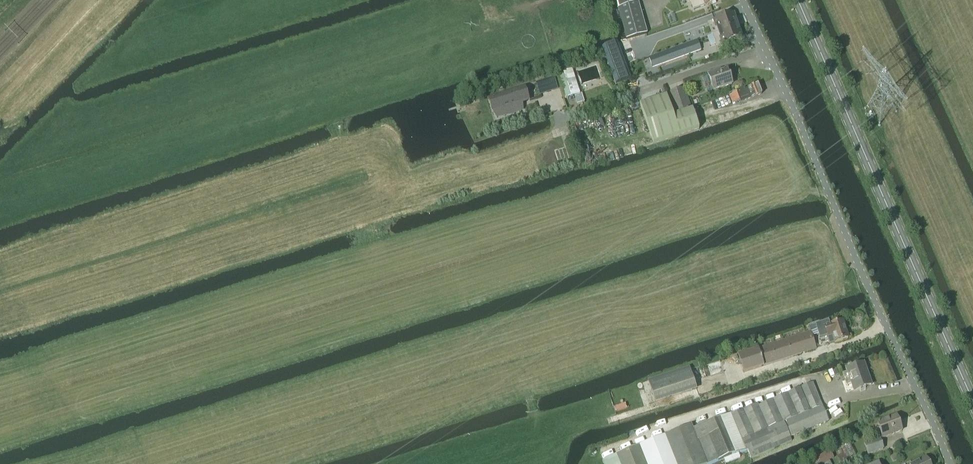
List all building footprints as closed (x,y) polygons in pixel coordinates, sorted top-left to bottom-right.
[(626,39),(647,34),(638,2),(643,0),(615,0),(626,39)] [(690,3),(693,10),(705,5),(717,1),(717,0),(698,0),(690,3)] [(714,21),(708,24),(712,36),(713,35),(718,33),(738,26),(737,23),(734,14),(714,21)] [(718,33),(713,35),(717,47),(721,45),(742,37),(738,26),(718,33)] [(701,50),(699,44),(697,40),(648,58),(652,68),(701,50)] [(616,42),(602,47),(616,84),(630,79),(630,78),(616,42)] [(721,71),(707,75),(712,91),(732,85),(727,70),(721,72),(721,71)] [(553,78),(536,84),(539,94),(557,89),(553,78)] [(757,85),(745,89),(744,88),(736,91),(736,92),(729,95),(732,103),(739,100),(740,103),(761,95),(757,85)] [(525,87),(487,99),(487,100),(490,99),(493,109),(494,111),(493,111),(493,112),(497,111),(502,109),(504,115),(506,115),(511,113),(518,111),(516,105),(520,104),(524,102),(527,101),(524,91),(523,89),(523,88),(525,88),(525,87)] [(684,89),(668,95),(675,115),(691,109),(684,89)] [(666,96),(640,106),(651,141),(641,145),(643,149),(699,130),(692,110),(691,110),(691,109),(675,115),(673,116),(666,96)] [(848,339),(843,321),(829,326),(828,321),(816,324),(820,339),(826,336),(828,345),(833,342),(834,343),(848,339)] [(810,332),(758,348),(737,355),(743,373),(764,367),(816,349),(810,332)] [(846,386),(850,384),(853,392),(871,385),(864,363),(845,370),(846,373),(842,374),(846,386)] [(695,388),(689,368),(648,381),(654,401),(695,388)] [(617,454),(602,460),(604,463),(713,463),(723,460),(725,463),(740,458),(739,454),(747,451),(751,459),(791,442),(790,438),(828,421),(812,384),(758,407),(757,404),(693,430),(691,425),(617,454)] [(896,416),(876,424),(882,439),(902,431),(896,416)] [(879,439),(864,445),(868,455),(883,449),(879,439)] [(815,459),(811,462),(812,463),(831,463),(829,461),(834,459),(829,451),(815,459)]
